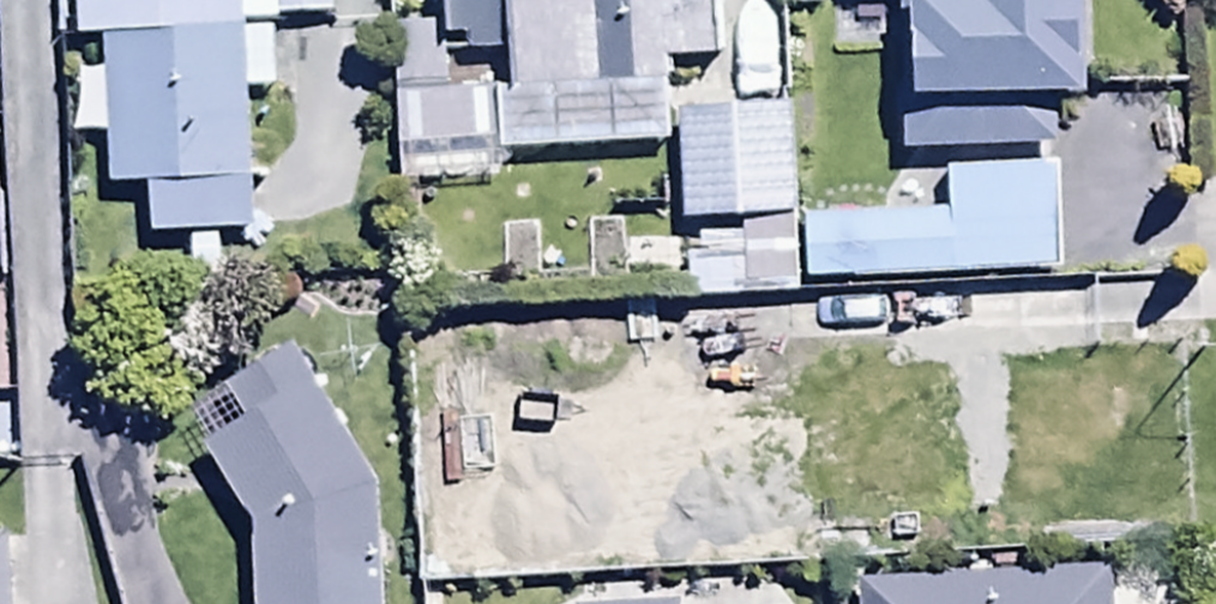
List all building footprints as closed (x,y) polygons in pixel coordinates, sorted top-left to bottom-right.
[(81,45),(102,43),(104,69),(65,71),(69,147),(108,145),(110,197),(151,194),(154,242),(190,240),(191,265),(216,264),(215,241),(264,238),(248,28),(339,23),(338,0),(79,0),(81,45)] [(447,25),(395,27),(399,153),(446,151),(447,174),(500,172),(500,153),(672,146),(669,67),(719,65),(716,0),(446,0),(447,25)] [(949,222),(808,224),(812,284),(1052,282),(1050,105),(1093,105),(1094,0),(868,0),(868,7),(908,6),(908,43),(899,43),(900,166),(947,165),(949,222)] [(792,113),(682,117),(687,231),(743,229),(745,283),(799,281),(792,113)] [(595,437),(503,439),(503,453),(429,455),(431,563),(695,558),(693,435),(655,435),(653,322),(593,323),(595,437)] [(205,453),(257,531),(259,603),(380,603),(377,486),(288,361),(229,403),(245,425),(205,453)] [(0,543),(0,603),(11,603),(8,542),(0,543)] [(859,593),(859,603),(1109,603),(1108,584),(859,593)]
